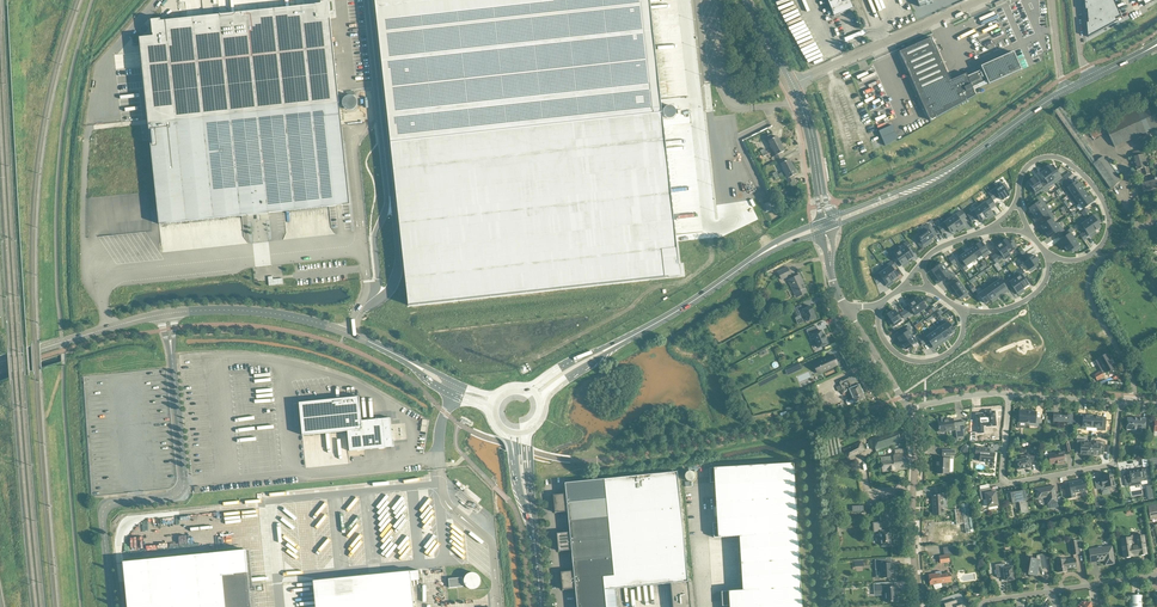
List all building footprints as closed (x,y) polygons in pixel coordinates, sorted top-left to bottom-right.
[(386,99),(391,143),(662,113),(650,0),(375,0),(386,99)] [(834,16),(853,8),(851,2),(855,0),(827,0),(834,16)] [(1116,18),(1122,16),(1115,0),(1085,0),(1086,11),(1087,11),(1087,10),(1088,10),(1089,23),(1088,23),(1088,21),(1087,21),(1089,37),(1119,21),(1119,20),(1118,21),(1116,18)] [(153,36),(140,38),(148,119),(149,124),(339,104),(329,2),(321,2),(322,4),(161,21),(161,19),(152,20),(153,36)] [(989,84),(1021,70),(1013,52),(981,66),(982,69),(967,76),(966,74),(950,81),(931,37),(899,52),(930,121),(976,95),(973,90),(988,83),(989,84)] [(356,107),(357,105),(357,103),(356,100),(355,99),(353,97),(351,97),(349,97),(347,98),(345,99),(344,101),(343,103),(343,106),(344,108),(346,109),(348,110),(351,111),(353,110),(355,109),(356,107)] [(1156,128),(1156,101),(1105,125),(1108,132),(1115,147),(1156,128)] [(339,104),(149,124),(151,140),(158,206),(159,224),(350,204),(339,104)] [(676,116),(676,113),(676,111),(676,109),(674,107),(673,106),(670,105),(668,105),(666,106),(664,107),(663,109),(662,112),(663,114),(664,116),(665,118),(668,119),(670,119),(672,119),(674,117),(676,116)] [(662,113),(391,143),(409,306),(669,277),(682,276),(681,265),(679,265),(662,113)] [(892,126),(879,131),(885,146),(898,139),(892,126)] [(781,143),(777,136),(773,138),(771,134),(764,138),(767,142),(769,141),(772,148),(781,143)] [(781,153),(785,151),(781,143),(772,148),(776,155),(774,156),(776,161),(783,157),(781,153)] [(1136,165),(1147,162),(1145,154),(1143,155),(1141,150),(1132,152),(1136,165)] [(876,155),(861,161),(863,165),(878,159),(876,155)] [(1120,180),(1105,159),(1104,156),(1096,162),(1092,164),(1110,189),(1121,181),(1120,180)] [(786,161),(783,157),(776,161),(779,165),(781,164),(785,171),(793,166),(789,159),(786,161)] [(1151,174),(1147,162),(1136,165),(1137,170),(1133,171),(1134,175),(1143,172),(1144,176),(1151,174)] [(1052,165),(1047,169),(1056,182),(1062,178),(1052,165)] [(797,174),(793,166),(785,171),(788,178),(786,179),(789,184),(795,180),(793,176),(797,174)] [(1047,169),(1041,173),(1046,181),(1043,183),(1047,188),(1056,182),(1047,169)] [(1035,177),(1028,182),(1037,195),(1043,191),(1045,193),(1048,191),(1047,188),(1043,183),(1040,185),(1035,177)] [(1154,190),(1152,180),(1141,182),(1143,193),(1154,190)] [(1068,182),(1063,186),(1069,195),(1080,186),(1077,181),(1070,185),(1068,182)] [(1001,184),(989,193),(993,200),(999,196),(1002,200),(1009,195),(1001,184)] [(1080,186),(1069,195),(1073,200),(1084,192),(1080,186)] [(1084,192),(1073,200),(1076,205),(1088,197),(1084,192)] [(1036,203),(1029,209),(1033,214),(1046,205),(1040,197),(1034,200),(1036,203)] [(1088,197),(1076,205),(1079,204),(1082,209),(1092,203),(1088,197)] [(991,199),(979,207),(987,217),(992,213),(990,209),(995,205),(991,199)] [(776,207),(775,204),(773,200),(764,205),(768,212),(776,207)] [(1046,205),(1033,214),(1037,220),(1045,215),(1047,218),(1052,214),(1046,205)] [(979,207),(968,215),(972,222),(978,217),(981,222),(987,217),(979,207)] [(962,211),(950,219),(957,229),(963,225),(960,221),(966,217),(962,211)] [(1049,221),(1041,226),(1045,232),(1058,223),(1056,224),(1052,219),(1054,217),(1052,214),(1047,218),(1049,221)] [(1086,218),(1095,231),(1100,227),(1093,216),(1088,220),(1086,218)] [(1086,218),(1077,224),(1081,230),(1084,228),(1089,235),(1095,231),(1086,218)] [(950,219),(938,227),(943,233),(948,229),(951,233),(957,229),(950,219)] [(1058,223),(1045,232),(1049,238),(1057,232),(1059,235),(1064,232),(1058,223)] [(932,228),(916,239),(920,246),(937,235),(932,228)] [(1067,235),(1060,240),(1064,246),(1074,239),(1071,233),(1073,232),(1071,228),(1065,232),(1067,235)] [(1007,238),(1002,242),(1010,255),(1011,255),(1009,253),(1015,249),(1007,238)] [(1074,239),(1064,246),(1068,252),(1079,245),(1074,239)] [(906,246),(900,250),(907,261),(913,257),(908,249),(911,247),(907,242),(904,244),(906,246)] [(982,242),(976,246),(984,257),(989,253),(982,242)] [(1002,242),(996,247),(1005,259),(1010,255),(1002,242)] [(976,246),(971,250),(977,259),(982,255),(984,257),(976,246)] [(898,248),(890,254),(894,259),(896,257),(902,265),(907,261),(900,250),(898,248)] [(971,250),(965,253),(972,262),(977,259),(971,250)] [(965,253),(960,257),(964,263),(961,265),(965,270),(968,268),(966,266),(972,262),(965,253)] [(1034,255),(1024,263),(1028,270),(1039,262),(1034,255)] [(892,261),(883,267),(892,280),(898,276),(893,269),(896,267),(892,261)] [(942,263),(932,270),(936,276),(946,269),(942,263)] [(804,283),(800,275),(792,278),(791,275),(787,267),(778,272),(782,279),(787,277),(789,280),(788,280),(792,289),(796,298),(798,297),(807,292),(803,284),(804,283)] [(883,267),(874,274),(878,279),(881,277),(886,284),(892,280),(883,267)] [(946,269),(936,276),(940,282),(948,277),(950,280),(955,276),(953,273),(950,274),(946,269)] [(1022,270),(1014,276),(1023,289),(1029,285),(1023,277),(1026,275),(1022,270)] [(1008,280),(1005,282),(1009,287),(1012,285),(1017,293),(1023,289),(1014,276),(1013,276),(1015,278),(1010,282),(1008,280)] [(999,277),(993,281),(1001,292),(1007,288),(999,277)] [(957,279),(950,284),(960,297),(967,293),(957,279)] [(993,281),(988,284),(996,296),(1001,292),(993,281)] [(988,284),(983,288),(991,300),(996,296),(988,284)] [(984,291),(979,294),(985,303),(991,300),(983,288),(982,288),(984,291)] [(581,290),(526,293),(527,304),(581,301),(581,290)] [(920,296),(914,301),(921,311),(927,307),(920,296)] [(914,301),(908,305),(915,315),(921,311),(914,301)] [(806,322),(816,317),(813,311),(811,306),(803,309),(805,315),(803,316),(806,322)] [(894,310),(887,315),(895,326),(902,321),(894,310)] [(946,320),(941,324),(949,335),(954,331),(946,320)] [(936,327),(944,339),(949,335),(941,324),(942,326),(937,330),(936,327)] [(816,326),(806,330),(808,334),(812,333),(819,348),(828,344),(825,339),(826,339),(824,335),(823,335),(821,330),(819,332),(816,326)] [(905,333),(898,338),(902,344),(912,336),(909,331),(911,329),(909,326),(903,330),(905,333)] [(936,327),(930,331),(938,342),(944,339),(936,327)] [(930,331),(922,337),(926,342),(929,340),(933,346),(938,342),(930,331)] [(912,336),(902,344),(906,350),(917,342),(912,336)] [(1107,354),(1095,360),(1101,371),(1103,374),(1114,368),(1112,364),(1113,363),(1111,360),(1110,360),(1107,354)] [(833,355),(818,362),(820,366),(820,367),(821,367),(823,372),(837,365),(833,355)] [(1101,371),(1094,375),(1097,380),(1104,376),(1101,371)] [(866,398),(858,380),(858,379),(856,374),(851,376),(851,377),(839,382),(841,385),(839,386),(840,389),(841,389),(843,393),(850,390),(855,403),(866,398)] [(361,421),(359,397),(299,403),(303,435),(348,431),(350,451),(393,447),(390,418),(361,421)] [(996,426),(996,418),(997,418),(997,417),(998,416),(998,415),(998,414),(998,413),(997,413),(997,412),(996,412),(995,412),(991,412),(990,411),(986,412),(986,414),(982,415),(982,414),(976,414),(978,433),(984,433),(983,426),(987,425),(987,427),(996,426)] [(1036,420),(1036,412),(1020,411),(1019,422),(1020,422),(1020,423),(1025,424),(1025,422),(1028,423),(1029,426),(1041,427),(1041,418),(1037,418),(1037,420),(1036,420)] [(1048,429),(1047,432),(1050,432),(1050,431),(1050,426),(1057,427),(1058,422),(1067,422),(1067,424),(1072,424),(1073,416),(1061,415),(1062,414),(1054,413),(1053,414),(1049,414),(1048,426),(1050,426),(1049,429),(1048,429)] [(1092,427),(1093,415),(1092,415),(1090,415),(1089,415),(1088,416),(1083,415),(1083,416),(1079,415),(1078,429),(1086,429),(1086,427),(1092,427)] [(1105,431),(1107,417),(1102,417),(1097,416),(1096,416),(1095,415),(1094,415),(1093,415),(1092,427),(1097,428),(1097,430),(1105,431)] [(940,432),(955,430),(954,430),(956,429),(957,439),(964,438),(965,421),(957,423),(957,424),(954,425),(953,418),(947,419),(948,420),(945,420),(944,420),(943,418),(939,419),(938,419),(939,421),(938,421),(939,427),(938,427),(939,429),(940,432)] [(1144,433),(1145,420),(1141,420),(1141,418),(1133,418),(1128,418),(1126,433),(1127,433),(1127,427),(1132,428),(1132,430),(1139,430),(1138,433),(1144,433)] [(897,429),(869,440),(872,448),(875,447),(876,451),(901,442),(901,441),(897,429)] [(1090,456),(1091,443),(1085,443),(1086,440),(1077,440),(1076,453),(1080,454),(1085,454),(1086,455),(1087,455),(1088,456),(1090,456)] [(1104,455),(1104,452),(1105,442),(1096,441),(1096,444),(1091,443),(1090,456),(1091,456),(1092,456),(1094,455),(1095,455),(1099,455),(1104,455)] [(864,450),(861,442),(843,450),(847,458),(864,450)] [(993,463),(994,453),(989,453),(989,452),(988,452),(988,448),(976,447),(975,455),(980,455),(980,461),(993,463)] [(907,469),(906,453),(904,449),(895,449),(895,452),(893,455),(881,457),(882,471),(907,469)] [(950,466),(950,459),(950,456),(954,456),(954,450),(942,450),(942,455),(943,455),(943,458),(936,458),(936,465),(938,465),(938,468),(937,468),(937,473),(938,473),(939,474),(942,474),(943,473),(949,474),(949,473),(948,473),(948,466),(950,466)] [(1030,467),(1029,462),(1036,461),(1034,452),(1027,453),(1028,458),(1016,461),(1017,463),(1015,464),(1016,467),(1018,467),(1018,469),(1030,467)] [(1064,461),(1063,452),(1049,454),(1050,464),(1056,463),(1059,463),(1059,462),(1064,461)] [(710,468),(711,483),(715,482),(718,523),(713,523),(714,537),(740,536),(743,590),(722,592),(723,606),(730,605),(730,606),(802,606),(794,463),(710,468)] [(1128,475),(1124,476),(1126,486),(1130,486),(1130,487),(1142,485),(1141,481),(1142,481),(1147,480),(1145,469),(1140,470),(1127,472),(1128,475)] [(553,495),(555,513),(568,511),(570,532),(557,533),(559,551),(572,550),(574,571),(561,572),(563,590),(576,588),(577,606),(617,606),(616,589),(671,583),(673,606),(691,606),(688,581),(677,472),(565,483),(566,494),(553,495)] [(1113,483),(1112,475),(1111,475),(1110,474),(1106,475),(1106,476),(1104,476),(1104,478),(1101,479),(1101,480),(1095,481),(1097,489),(1104,488),(1104,489),(1115,487),(1115,483),(1113,483)] [(1086,491),(1084,479),(1068,482),(1069,485),(1065,486),(1067,499),(1076,497),(1075,493),(1086,491)] [(998,505),(995,492),(991,492),(990,488),(989,484),(979,486),(980,490),(982,500),(986,499),(988,507),(998,505)] [(1152,485),(1146,486),(1148,499),(1154,498),(1152,485)] [(1057,502),(1054,486),(1049,487),(1049,488),(1046,488),(1036,489),(1037,497),(1042,496),(1042,498),(1047,497),(1048,503),(1049,503),(1050,508),(1058,507),(1057,502)] [(1012,503),(1019,502),(1021,514),(1029,512),(1028,502),(1026,502),(1026,498),(1027,498),(1025,490),(1010,493),(1011,494),(1007,494),(1008,501),(1012,500),(1012,503)] [(944,515),(943,495),(932,495),(933,515),(944,515)] [(1098,499),(1094,500),(1095,509),(1106,507),(1105,502),(1099,503),(1098,499)] [(962,509),(955,509),(957,524),(964,523),(966,533),(974,532),(969,504),(961,505),(962,509)] [(1148,507),(1150,519),(1156,518),(1156,506),(1148,507)] [(882,531),(882,528),(883,528),(883,522),(873,523),(874,532),(880,532),(881,536),(878,537),(879,541),(881,541),(881,546),(891,546),(890,530),(882,531)] [(1146,554),(1143,535),(1136,536),(1135,535),(1134,535),(1132,535),(1130,536),(1129,537),(1121,539),(1124,557),(1133,556),(1133,555),(1139,554),(1139,555),(1146,554)] [(1082,539),(1077,540),(1071,541),(1073,555),(1079,554),(1079,553),(1083,552),(1082,539)] [(950,562),(949,555),(953,554),(952,546),(943,548),(944,556),(939,556),(940,563),(950,562)] [(1112,548),(1112,546),(1103,547),(1103,546),(1102,546),(1098,547),(1097,547),(1097,548),(1089,549),(1091,562),(1100,561),(1100,560),(1105,560),(1105,565),(1114,563),(1112,548)] [(250,591),(255,591),(255,586),(249,586),(246,550),(124,562),(129,606),(252,606),(250,591)] [(1047,569),(1045,553),(1045,554),(1037,555),(1036,559),(1031,558),(1030,563),(1028,564),(1027,563),(1028,570),(1029,570),(1028,574),(1030,575),(1030,576),(1029,576),(1029,577),(1033,576),(1033,575),(1037,576),(1038,571),(1040,571),(1040,572),(1041,572),(1040,569),(1047,568),(1047,569)] [(1077,567),(1075,558),(1065,560),(1065,558),(1056,560),(1058,572),(1067,571),(1067,569),(1077,567)] [(882,578),(892,577),(892,573),(893,573),(893,568),(892,568),(891,563),(886,563),(886,559),(875,560),(876,570),(881,569),(882,578)] [(1014,579),(1012,567),(1006,568),(1005,563),(995,564),(997,578),(1002,577),(1002,576),(1005,576),(1005,580),(1010,580),(1010,581),(1014,580),(1013,579),(1014,579)] [(484,581),(484,579),(483,577),(482,576),(481,574),(479,573),(477,572),(475,571),(473,571),(471,571),(470,572),(468,573),(467,574),(466,576),(465,577),(464,579),(464,581),(464,583),(465,585),(466,586),(467,588),(469,589),(470,590),(472,590),(473,591),(475,591),(477,590),(479,589),(481,588),(482,586),(483,585),(484,583),(484,581)] [(314,582),(316,606),(414,606),(411,572),(314,582)] [(951,582),(950,573),(942,574),(941,573),(929,575),(930,585),(933,584),(935,589),(942,587),(941,583),(951,582)] [(463,586),(462,577),(449,579),(450,588),(463,586)] [(897,600),(897,595),(896,591),(895,587),(889,587),(889,582),(876,583),(876,584),(876,591),(885,591),(886,602),(896,601),(897,600)] [(1143,595),(1129,595),(1129,606),(1143,606),(1143,595)]
